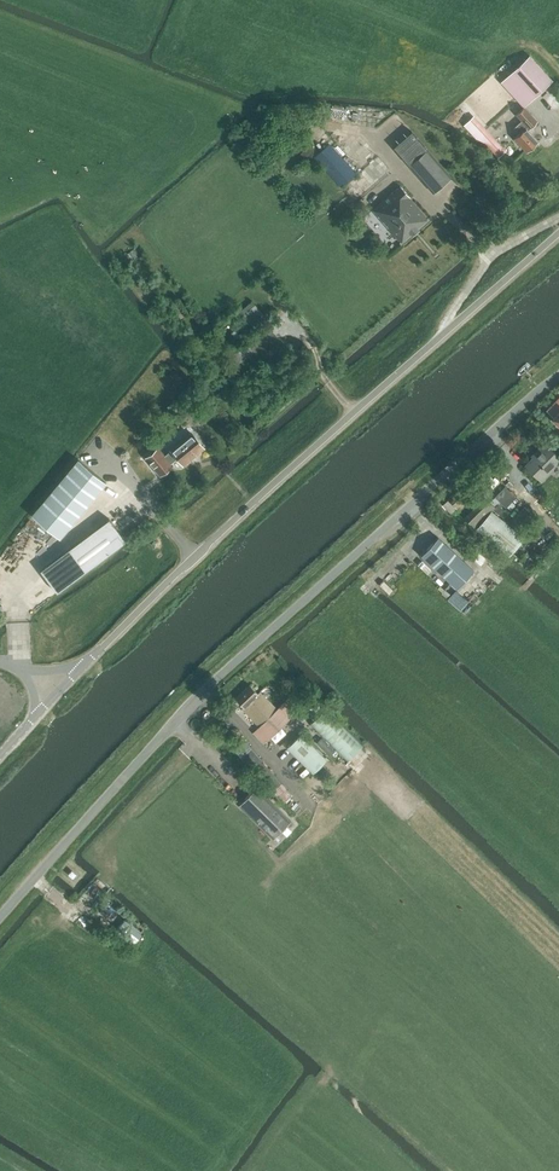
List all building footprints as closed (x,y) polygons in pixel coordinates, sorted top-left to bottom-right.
[(531,55),(509,74),(531,100),(553,80),(531,55)] [(538,121),(524,107),(516,114),(529,128),(538,121)] [(474,116),(465,125),(475,136),(477,138),(484,141),(498,156),(505,149),(491,134),(474,116)] [(521,132),(514,138),(527,151),(538,141),(522,124),(517,128),(521,132)] [(330,142),(329,143),(314,157),(341,187),(357,172),(330,142)] [(410,165),(433,192),(451,176),(428,149),(410,165)] [(400,186),(373,210),(400,242),(401,243),(412,233),(413,234),(419,229),(418,228),(428,219),(429,219),(428,218),(409,197),(410,197),(400,186)] [(253,304),(237,318),(234,321),(244,333),(264,315),(254,303),(253,304)] [(266,366),(276,379),(282,373),(273,361),(266,366)] [(172,392),(177,396),(183,387),(177,383),(172,392)] [(551,418),(558,425),(558,399),(547,411),(553,416),(551,418)] [(207,414),(201,408),(195,414),(200,420),(207,414)] [(160,474),(171,465),(170,464),(177,458),(183,465),(204,448),(191,431),(170,448),(171,450),(164,456),(158,448),(146,458),(160,474)] [(548,445),(544,442),(530,456),(531,458),(523,466),(541,483),(553,470),(552,469),(558,461),(558,456),(548,445)] [(106,482),(78,459),(32,515),(60,538),(106,482)] [(506,507),(516,497),(505,487),(496,497),(506,507)] [(459,512),(468,502),(458,491),(443,506),(450,515),(456,510),(459,512)] [(491,509),(494,505),(481,492),(470,503),(474,505),(463,516),(474,526),(491,509)] [(509,523),(519,531),(534,513),(524,506),(519,512),(509,523)] [(491,509),(474,526),(508,556),(524,537),(491,509)] [(126,540),(109,517),(40,569),(57,592),(126,540)] [(474,570),(438,536),(421,554),(458,588),(474,570)] [(273,734),(300,708),(290,697),(277,709),(260,692),(258,693),(250,684),(236,698),(244,707),(242,708),(260,727),(254,733),(264,743),(273,735),(273,734)] [(335,750),(347,761),(363,745),(325,708),(309,724),(323,737),(335,750)] [(300,734),(288,747),(314,772),(327,759),(300,734)] [(323,737),(318,742),(330,755),(335,750),(323,737)] [(290,820),(255,787),(238,804),(273,838),(290,820)] [(143,933),(124,919),(114,932),(133,946),(143,933)]
